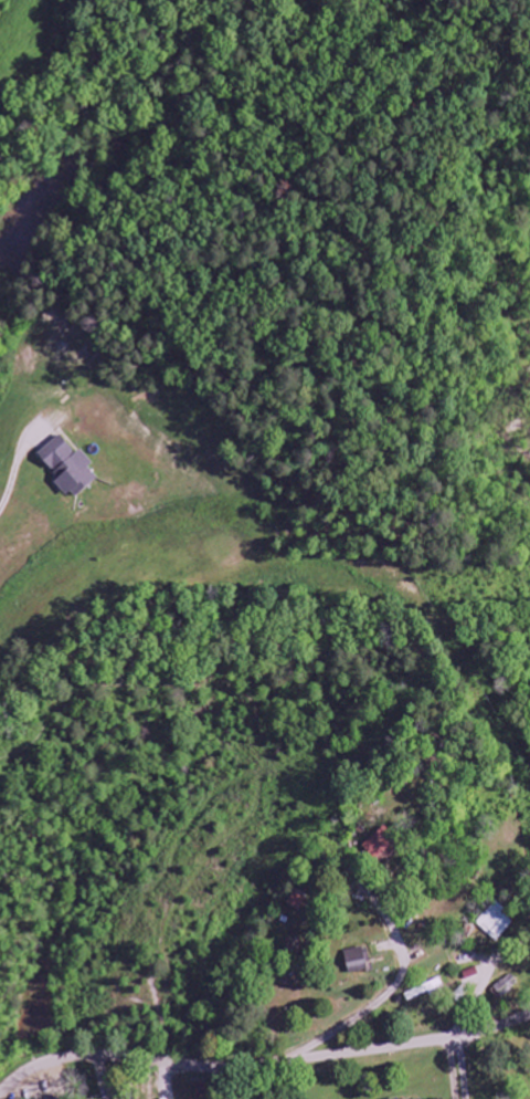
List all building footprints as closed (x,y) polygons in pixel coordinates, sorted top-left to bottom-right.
[(38,456),(58,479),(56,481),(73,501),(98,479),(89,468),(93,464),(81,450),(76,454),(60,436),(38,456)] [(345,952),(349,974),(370,971),(366,948),(345,952)] [(518,984),(511,975),(491,991),(499,1000),(518,984)]
